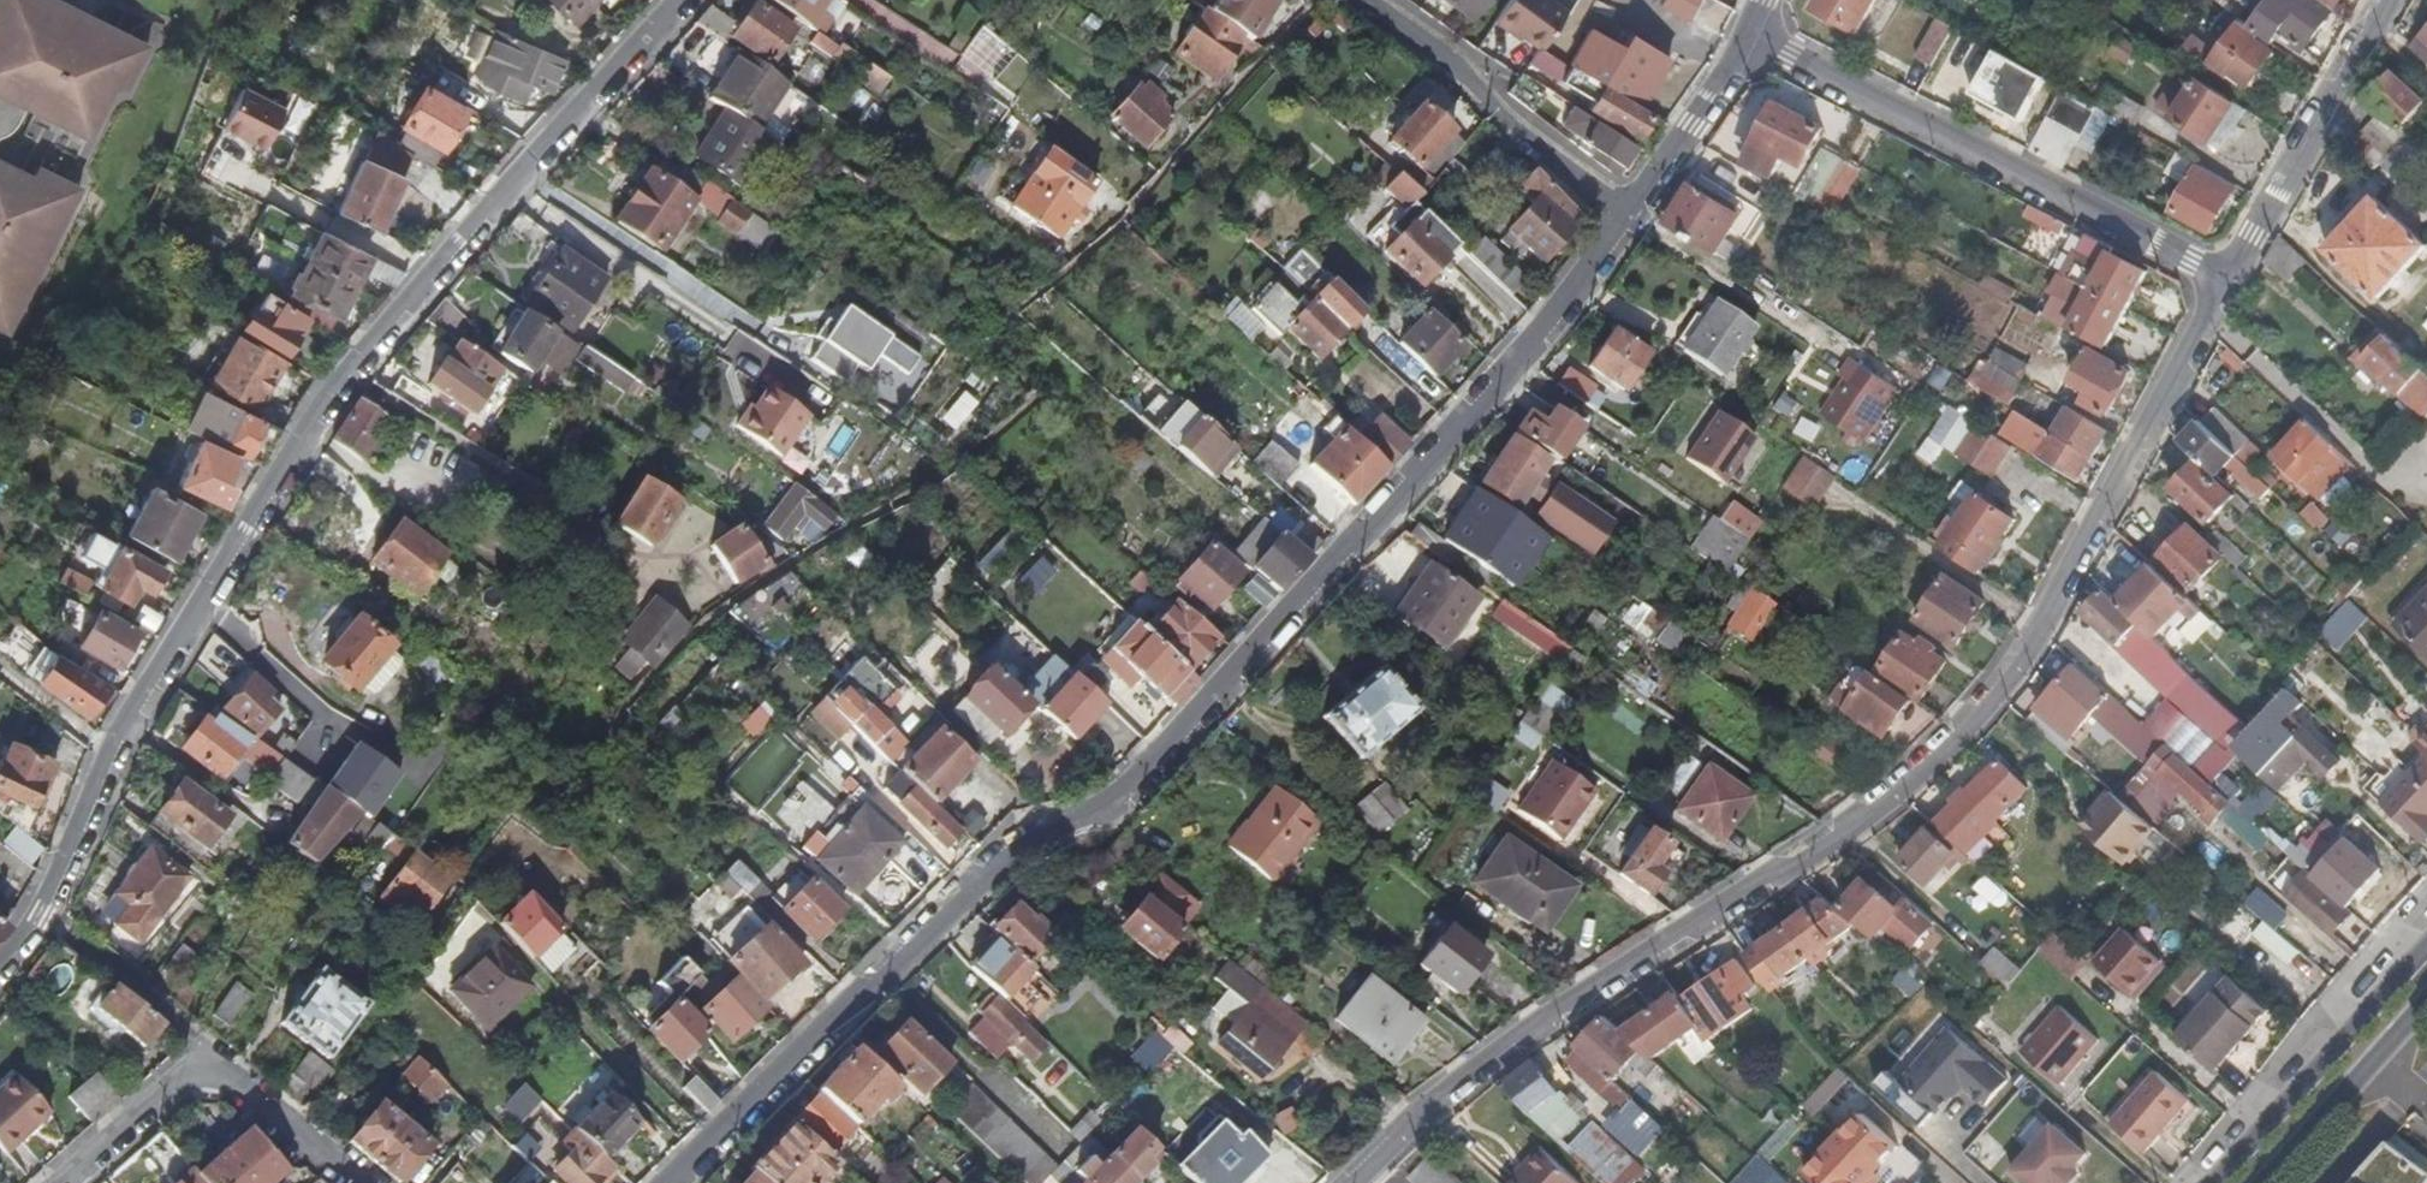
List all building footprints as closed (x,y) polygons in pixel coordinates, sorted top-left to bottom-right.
[(0,147),(2,147),(5,146),(8,145),(19,135),(21,131),(22,128),(23,126),(24,119),(93,153),(122,93),(132,98),(153,55),(39,0),(0,0),(0,147)] [(579,20),(598,0),(558,0),(579,20)] [(767,2),(820,35),(822,37),(833,23),(821,13),(828,0),(768,0),(767,2)] [(1251,40),(1274,5),(1266,0),(1220,0),(1219,1),(1216,0),(1194,0),(1192,4),(1211,15),(1245,37),(1251,40)] [(1478,15),(1488,0),(1454,0),(1478,15)] [(1539,52),(1544,56),(1573,15),(1552,0),(1514,0),(1497,23),(1539,52)] [(1818,10),(1858,33),(1878,0),(1824,0),(1818,10)] [(2211,0),(2193,0),(2192,2),(2226,28),(2233,19),(2211,0)] [(2236,21),(2246,8),(2236,0),(2211,0),(2233,19),(2236,21)] [(2270,47),(2279,36),(2301,54),(2331,14),(2314,0),(2274,0),(2264,13),(2258,21),(2250,31),(2270,47)] [(2331,14),(2341,0),(2314,0),(2331,14)] [(711,7),(696,25),(728,45),(732,41),(771,66),(793,33),(755,6),(741,27),(711,7)] [(2250,13),(2258,21),(2264,13),(2256,6),(2250,13)] [(1224,69),(1241,43),(1245,37),(1211,15),(1203,28),(1195,23),(1176,56),(1210,79),(1219,66),(1224,69)] [(2224,47),(2262,74),(2273,59),(2266,52),(2270,47),(2250,31),(2241,25),(2224,47)] [(2174,42),(2184,51),(2193,38),(2182,30),(2174,42)] [(564,60),(497,33),(479,78),(500,92),(525,102),(534,83),(554,90),(564,60)] [(822,37),(820,35),(814,44),(835,59),(837,57),(851,66),(857,60),(822,37)] [(1258,55),(1262,48),(1251,40),(1245,37),(1241,43),(1258,55)] [(2250,89),(2262,74),(2224,47),(2217,56),(2193,38),(2184,51),(2219,76),(2227,81),(2231,75),(2250,89)] [(2426,60),(2426,59),(2426,44),(2424,41),(2415,51),(2426,60)] [(1913,72),(1927,81),(1941,57),(1927,48),(1913,72)] [(1539,52),(1531,63),(1564,80),(1570,70),(1544,56),(1539,52)] [(743,55),(712,101),(728,112),(760,133),(789,86),(743,55)] [(2038,88),(2044,78),(2022,66),(2007,58),(2001,68),(2038,88)] [(1146,77),(1161,86),(1168,73),(1154,64),(1146,77)] [(2020,119),(2038,88),(2001,68),(1980,104),(1995,113),(1998,107),(2020,119)] [(884,93),(891,81),(871,69),(864,79),(884,93)] [(1611,92),(1646,111),(1659,88),(1624,69),(1611,92)] [(1639,138),(1652,115),(1646,111),(1611,92),(1570,70),(1564,80),(1561,85),(1595,104),(1591,111),(1639,138)] [(2210,89),(2237,107),(2245,95),(2227,81),(2219,76),(2210,89)] [(2388,114),(2406,130),(2426,106),(2426,102),(2399,76),(2375,102),(2388,114)] [(440,82),(436,90),(450,98),(455,91),(440,82)] [(2210,146),(2237,107),(2210,89),(2201,82),(2175,120),(2210,146)] [(1113,118),(1148,145),(1173,115),(1138,86),(1113,118)] [(198,174),(221,184),(240,142),(263,152),(283,108),(238,88),(198,174)] [(2109,88),(2101,104),(2131,120),(2140,105),(2109,88)] [(2030,152),(2064,170),(2100,109),(2066,91),(2030,152)] [(410,137),(403,151),(417,158),(436,167),(463,113),(424,93),(404,134),(410,137)] [(1743,159),(1772,176),(1783,157),(1802,169),(1822,133),(1777,106),(1743,159)] [(991,119),(998,125),(1007,113),(999,108),(991,119)] [(1453,159),(1465,146),(1422,108),(1388,147),(1420,173),(1442,148),(1444,151),(1453,159)] [(1623,166),(1635,144),(1573,108),(1563,128),(1585,141),(1583,144),(1623,166)] [(760,133),(728,112),(698,160),(743,191),(774,141),(760,133)] [(2134,129),(2104,112),(2094,126),(2125,144),(2134,129)] [(2388,114),(2356,148),(2381,172),(2386,166),(2412,136),(2406,130),(2388,114)] [(525,140),(531,134),(510,122),(505,129),(525,140)] [(2412,136),(2386,166),(2391,171),(2418,141),(2412,136)] [(403,151),(383,141),(348,213),(384,230),(417,158),(403,151)] [(2391,171),(2407,187),(2426,166),(2426,150),(2418,141),(2391,171)] [(1444,151),(1415,187),(1423,193),(1443,171),(1453,159),(1444,151)] [(1826,151),(1796,199),(1811,209),(1814,210),(1844,162),(1826,151)] [(1001,199),(1062,238),(1098,184),(1051,152),(1025,189),(1014,180),(1001,199)] [(178,159),(168,155),(164,167),(174,171),(178,159)] [(1423,193),(1414,205),(1423,213),(1435,224),(1469,192),(1487,209),(1479,217),(1490,228),(1498,220),(1509,230),(1526,246),(1541,260),(1569,232),(1565,228),(1578,216),(1534,172),(1518,189),(1501,191),(1489,178),(1496,170),(1484,158),(1459,184),(1443,171),(1423,193)] [(756,215),(680,165),(667,183),(653,175),(620,224),(663,254),(698,204),(722,221),(720,225),(741,239),(756,215)] [(2213,231),(2237,189),(2201,167),(2176,209),(2213,231)] [(0,168),(0,335),(15,342),(85,195),(42,174),(37,185),(0,168)] [(1415,187),(1399,172),(1385,188),(1410,210),(1414,205),(1423,193),(1415,187)] [(1700,178),(1696,185),(1726,203),(1718,215),(1736,226),(1749,209),(1700,178)] [(1696,185),(1670,224),(1741,270),(1752,252),(1729,238),(1736,226),(1718,215),(1726,203),(1696,185)] [(771,218),(784,226),(803,198),(790,189),(771,218)] [(2426,259),(2426,245),(2381,201),(2335,252),(2387,302),(2426,259)] [(2055,218),(2034,207),(2028,218),(2041,226),(2042,224),(2050,228),(2055,218)] [(1814,210),(1811,209),(1806,219),(1827,232),(1832,221),(1814,210)] [(1435,224),(1423,213),(1399,237),(1386,227),(1376,238),(1388,249),(1384,254),(1420,287),(1459,248),(1435,224)] [(756,215),(741,239),(776,261),(789,238),(756,215)] [(554,238),(522,217),(508,232),(543,255),(554,238)] [(2055,218),(2050,228),(2064,235),(2069,225),(2055,218)] [(1257,230),(1251,237),(1260,247),(1267,240),(1257,230)] [(1517,256),(1526,246),(1509,230),(1501,239),(1517,256)] [(354,290),(373,256),(327,232),(308,265),(354,290)] [(2285,237),(2272,262),(2293,282),(2312,262),(2285,237)] [(1466,255),(1504,299),(1522,284),(1484,239),(1466,255)] [(1363,310),(1303,253),(1298,248),(1281,267),(1304,289),(1345,328),(1363,310)] [(547,313),(540,322),(558,334),(564,324),(577,332),(609,283),(565,254),(532,303),(547,313)] [(2079,256),(2069,279),(2093,292),(2131,313),(2151,275),(2114,255),(2106,271),(2079,256)] [(342,313),(354,290),(308,265),(296,287),(309,296),(302,309),(311,315),(325,323),(333,308),(342,313)] [(1990,274),(1984,286),(2055,325),(2062,314),(1990,274)] [(266,286),(268,288),(282,296),(286,290),(271,279),(266,286)] [(1316,358),(1345,328),(1304,289),(1294,300),(1272,281),(1250,306),(1276,333),(1283,325),(1316,358)] [(288,351),(311,315),(302,309),(282,296),(268,288),(245,326),(288,351)] [(2131,313),(2093,292),(2075,328),(2111,349),(2131,313)] [(472,320),(446,301),(427,321),(458,341),(472,320)] [(1682,348),(1716,373),(1748,328),(1713,302),(1682,348)] [(1232,307),(1222,323),(1252,341),(1261,325),(1232,307)] [(924,359),(848,309),(835,330),(827,325),(818,339),(825,344),(814,362),(849,385),(861,367),(871,374),(882,356),(912,376),(924,359)] [(1426,312),(1396,342),(1433,377),(1462,347),(1426,312)] [(259,408),(288,359),(210,313),(206,319),(237,338),(213,380),(259,408)] [(2386,330),(2369,314),(2359,326),(2374,342),(2386,330)] [(489,351),(529,377),(537,364),(560,379),(576,354),(525,318),(523,321),(513,315),(489,351)] [(1587,369),(1622,393),(1649,354),(1614,330),(1587,369)] [(2386,330),(2374,342),(2361,356),(2368,362),(2391,336),(2386,330)] [(2426,369),(2426,353),(2405,331),(2397,341),(2426,369)] [(2426,370),(2426,369),(2397,341),(2391,336),(2368,362),(2398,388),(2405,395),(2426,370)] [(503,370),(462,344),(448,367),(444,364),(429,386),(475,416),(503,370)] [(1996,360),(2028,380),(2035,365),(2005,345),(1996,360)] [(2072,396),(2109,417),(2132,373),(2095,352),(2072,396)] [(635,385),(587,353),(577,366),(626,399),(628,395),(635,385)] [(2392,395),(2398,388),(2368,362),(2361,356),(2356,362),(2392,395)] [(1986,371),(1977,384),(2017,409),(2024,395),(1986,371)] [(402,379),(391,395),(421,414),(431,396),(402,379)] [(1827,417),(1868,445),(1893,410),(1852,381),(1827,417)] [(993,383),(979,414),(996,421),(1010,391),(993,383)] [(1555,384),(1543,401),(1556,410),(1570,418),(1581,402),(1555,384)] [(641,403),(647,394),(635,385),(628,395),(641,403)] [(807,426),(812,418),(771,390),(743,432),(784,460),(807,426)] [(397,412),(367,391),(356,403),(331,442),(364,462),(397,412)] [(936,418),(951,432),(976,405),(961,391),(936,418)] [(1779,393),(1771,410),(1792,420),(1800,403),(1779,393)] [(2071,408),(2055,432),(2096,458),(2112,433),(2071,408)] [(1530,415),(1517,434),(1557,460),(1580,426),(1570,418),(1556,410),(1546,425),(1530,415)] [(2219,410),(2209,420),(2247,454),(2255,446),(2219,410)] [(273,449),(283,435),(240,413),(232,428),(221,423),(212,440),(250,457),(264,464),(273,449)] [(1681,459),(1720,488),(1754,441),(1715,413),(1681,459)] [(1233,448),(1199,418),(1174,445),(1208,475),(1233,448)] [(1355,440),(1332,418),(1323,429),(1332,439),(1309,465),(1353,506),(1387,468),(1355,440)] [(1376,418),(1355,440),(1387,468),(1407,447),(1376,418)] [(2247,454),(2209,420),(2205,425),(2241,460),(2247,454)] [(708,430),(697,422),(691,432),(702,439),(708,430)] [(2017,448),(1979,424),(1959,456),(1996,479),(2017,448)] [(2241,460),(2205,425),(2188,444),(2230,484),(2235,478),(2263,504),(2275,492),(2241,460)] [(2350,458),(2314,425),(2279,461),(2320,500),(2342,474),(2339,471),(2350,458)] [(795,457),(822,476),(842,449),(815,429),(795,457)] [(380,487),(447,519),(474,462),(407,431),(380,487)] [(2096,458),(2055,432),(2040,455),(2081,481),(2096,458)] [(1548,462),(1512,439),(1482,484),(1517,508),(1528,492),(1543,503),(1535,516),(1594,555),(1615,526),(1577,501),(1573,507),(1545,488),(1552,477),(1542,471),(1548,462)] [(182,483),(227,504),(234,487),(226,484),(238,459),(201,440),(182,483)] [(1270,440),(1250,463),(1278,486),(1297,465),(1270,440)] [(1787,489),(1805,461),(1789,451),(1767,482),(1784,493),(1787,489)] [(2353,461),(2350,458),(2339,471),(2342,474),(2353,461)] [(1838,480),(1806,459),(1805,461),(1787,489),(1818,511),(1838,480)] [(2342,474),(2347,478),(2359,466),(2353,461),(2342,474)] [(2266,473),(2276,483),(2286,473),(2276,463),(2266,473)] [(2250,509),(2203,464),(2179,489),(2214,522),(2234,502),(2247,513),(2250,509)] [(2342,474),(2320,500),(2322,502),(2347,478),(2342,474)] [(617,528),(649,548),(678,503),(645,483),(617,528)] [(126,531),(175,558),(199,512),(152,485),(126,531)] [(1547,536),(1480,491),(1444,542),(1467,559),(1512,589),(1547,536)] [(834,519),(794,492),(765,535),(784,547),(798,526),(804,530),(809,523),(825,533),(834,519)] [(1947,541),(1942,547),(1980,573),(2017,520),(1979,494),(1956,527),(1950,524),(1942,536),(1947,541)] [(1756,502),(1737,531),(1752,543),(1766,522),(1772,513),(1756,502)] [(1715,518),(1693,551),(1730,576),(1752,543),(1737,531),(1715,518)] [(1265,522),(1232,558),(1253,575),(1275,593),(1308,557),(1284,537),(1265,522)] [(1308,557),(1320,543),(1298,523),(1284,537),(1308,557)] [(372,564),(417,596),(446,556),(402,524),(372,564)] [(1444,542),(1419,526),(1410,537),(1460,572),(1467,559),(1444,542)] [(2192,590),(2224,557),(2193,527),(2162,560),(2192,590)] [(114,606),(118,609),(123,597),(131,601),(141,584),(154,591),(166,568),(96,529),(82,552),(103,565),(94,581),(106,587),(100,599),(109,604),(114,606)] [(737,585),(762,568),(765,572),(773,567),(754,540),(749,543),(740,530),(713,550),(737,585)] [(2228,538),(2220,548),(2239,567),(2248,557),(2228,538)] [(1177,579),(1208,607),(1240,573),(1209,545),(1177,579)] [(33,561),(48,569),(54,559),(39,550),(33,561)] [(1047,563),(1025,573),(1034,593),(1056,583),(1047,563)] [(2156,638),(2187,606),(2195,598),(2156,563),(2119,603),(2156,638)] [(1463,619),(1469,610),(1477,597),(1430,565),(1397,616),(1444,647),(1463,619)] [(88,592),(94,581),(68,566),(61,577),(88,592)] [(1148,582),(1137,572),(1128,583),(1140,592),(1148,582)] [(2350,598),(2353,601),(2371,583),(2363,573),(2345,593),(2350,598)] [(1275,593),(1253,575),(1242,588),(1262,607),(1275,593)] [(1919,619),(1958,646),(1988,604),(1948,577),(1919,619)] [(1753,591),(1741,583),(1726,606),(1737,613),(1750,595),(1753,591)] [(2344,605),(2350,598),(2345,593),(2337,585),(2330,592),(2344,605)] [(2175,655),(2156,638),(2119,603),(2107,591),(2085,614),(2152,677),(2175,655)] [(2398,624),(2426,653),(2426,594),(2398,624)] [(1750,595),(1737,613),(1730,625),(1753,640),(1773,610),(1750,595)] [(2208,627),(2216,619),(2195,598),(2187,606),(2208,627)] [(630,651),(654,670),(689,629),(656,602),(634,628),(642,636),(630,651)] [(1187,670),(1215,639),(1171,602),(1144,631),(1187,670)] [(118,619),(135,629),(140,621),(118,609),(114,606),(109,604),(105,612),(118,619)] [(1671,619),(1652,607),(1644,620),(1661,633),(1671,619)] [(118,619),(97,608),(77,645),(119,668),(139,630),(135,629),(118,619)] [(1476,616),(1469,610),(1463,619),(1471,624),(1476,616)] [(1593,642),(1606,620),(1591,611),(1577,632),(1593,642)] [(1132,620),(1125,614),(1099,643),(1106,649),(1132,620)] [(358,691),(363,687),(373,696),(380,695),(403,668),(402,661),(391,651),(393,649),(359,621),(355,625),(349,619),(333,638),(341,644),(325,664),(358,691)] [(1549,632),(1528,619),(1519,633),(1540,647),(1549,632)] [(1160,699),(1187,670),(1144,631),(1132,620),(1106,649),(1160,699)] [(642,636),(634,628),(621,644),(630,651),(642,636)] [(1494,634),(1485,649),(1517,668),(1526,653),(1494,634)] [(1884,672),(1925,700),(1949,662),(1935,652),(1937,647),(1926,640),(1922,645),(1909,635),(1884,672)] [(253,668),(228,645),(212,664),(236,686),(253,668)] [(649,676),(654,670),(630,651),(615,667),(630,679),(639,668),(649,676)] [(89,718),(115,686),(58,652),(39,676),(58,692),(89,718)] [(445,686),(454,673),(434,657),(424,670),(445,686)] [(1074,738),(1104,706),(1069,674),(1052,658),(1020,690),(1037,705),(1074,738)] [(999,730),(1029,698),(990,664),(949,710),(986,742),(997,729),(999,730)] [(1364,758),(1424,709),(1388,664),(1327,713),(1364,758)] [(2136,747),(2152,730),(2078,665),(2055,691),(2090,721),(2097,713),(2136,747)] [(1890,717),(1898,722),(1910,703),(1857,667),(1845,687),(1857,694),(1846,710),(1880,732),(1890,717)] [(2182,687),(2217,721),(2230,706),(2195,674),(2182,687)] [(227,710),(257,739),(281,712),(269,700),(273,695),(256,679),(227,710)] [(1454,679),(1444,695),(1453,702),(1464,688),(1454,679)] [(2294,717),(2307,705),(2290,690),(2253,730),(2245,740),(2248,743),(2241,752),(2282,789),(2308,762),(2327,778),(2342,763),(2294,717)] [(850,725),(872,746),(888,728),(850,691),(833,709),(850,725)] [(2041,710),(2074,739),(2090,721),(2055,691),(2039,708),(2041,710)] [(833,709),(822,699),(809,710),(838,738),(850,725),(833,709)] [(1520,722),(1551,743),(1564,722),(1534,702),(1520,722)] [(2225,729),(2238,715),(2230,706),(2217,721),(2225,729)] [(2031,719),(2068,752),(2077,743),(2074,739),(2041,710),(2031,719)] [(270,751),(219,717),(214,725),(204,719),(186,748),(227,775),(245,749),(277,770),(284,760),(270,751)] [(1888,738),(1898,722),(1890,717),(1880,732),(1888,738)] [(50,755),(61,730),(46,724),(35,748),(50,755)] [(1515,724),(1506,739),(1530,752),(1539,737),(1515,724)] [(913,784),(933,802),(972,762),(939,729),(899,771),(913,784)] [(2414,743),(2423,752),(2426,755),(2426,729),(2414,743)] [(2154,763),(2170,746),(2152,730),(2136,747),(2154,763)] [(281,738),(270,751),(284,760),(285,761),(296,747),(281,738)] [(2146,771),(2162,785),(2169,778),(2185,792),(2217,822),(2233,804),(2170,746),(2154,763),(2146,771)] [(24,832),(31,837),(43,810),(36,807),(43,791),(47,792),(57,769),(13,749),(0,780),(0,814),(24,832)] [(2426,760),(2426,755),(2423,752),(2409,769),(2415,775),(2426,760)] [(1937,827),(1974,860),(2006,824),(1999,818),(2029,784),(2000,757),(1937,827)] [(347,758),(327,789),(358,810),(379,780),(347,758)] [(327,789),(319,783),(285,761),(284,760),(277,770),(313,808),(327,789)] [(2423,843),(2426,838),(2426,760),(2415,775),(2409,769),(2403,764),(2388,779),(2393,785),(2398,790),(2384,808),(2423,843)] [(1552,762),(1518,811),(1561,841),(1595,792),(1552,762)] [(1679,813),(1721,842),(1752,798),(1709,770),(1679,813)] [(2139,811),(2162,785),(2146,771),(2144,770),(2122,796),(2139,811)] [(913,784),(899,771),(882,789),(943,848),(958,832),(910,788),(913,784)] [(1481,778),(1469,796),(1494,813),(1506,794),(1481,778)] [(2139,811),(2155,825),(2185,792),(2169,778),(2162,785),(2139,811)] [(245,815),(214,793),(208,802),(182,783),(149,827),(192,861),(202,848),(213,856),(245,815)] [(1355,807),(1378,834),(1408,810),(1385,783),(1355,807)] [(2379,802),(2384,808),(2398,790),(2393,785),(2379,802)] [(1321,823),(1275,787),(1230,844),(1276,879),(1321,823)] [(2122,796),(2111,788),(2081,823),(2125,862),(2155,826),(2139,811),(2122,796)] [(313,808),(287,843),(313,862),(362,812),(358,810),(327,789),(313,808)] [(805,847),(856,893),(902,841),(851,796),(805,847)] [(2260,828),(2233,804),(2222,818),(2248,842),(2249,841),(2260,828)] [(2360,846),(2374,830),(2356,815),(2343,832),(2360,846)] [(383,853),(398,837),(395,835),(372,819),(357,835),(383,853)] [(41,850),(11,828),(0,844),(0,846),(29,867),(41,850)] [(1929,884),(1956,853),(1930,828),(1902,860),(1929,884)] [(2272,838),(2260,828),(2249,841),(2260,851),(2272,838)] [(1630,857),(1645,837),(1635,830),(1621,850),(1630,857)] [(1651,831),(1645,837),(1630,857),(1619,875),(1649,895),(1668,867),(1661,860),(1670,845),(1651,831)] [(1476,881),(1545,931),(1575,888),(1506,839),(1476,881)] [(106,915),(138,940),(186,878),(149,850),(118,891),(121,893),(106,915)] [(424,914),(452,879),(418,852),(391,888),(400,895),(395,902),(414,916),(419,910),(424,914)] [(2268,880),(2299,907),(2319,883),(2290,856),(2268,880)] [(721,876),(734,889),(743,896),(755,883),(733,863),(721,876)] [(2348,908),(2356,914),(2375,893),(2340,863),(2322,884),(2348,908)] [(774,899),(812,936),(841,909),(804,870),(774,899)] [(1896,887),(1879,873),(1871,883),(1887,896),(1896,887)] [(1161,877),(1146,897),(1186,929),(1201,907),(1161,877)] [(1887,896),(1871,883),(1868,880),(1846,906),(1879,936),(1888,926),(1914,949),(1937,923),(1909,899),(1901,909),(1887,896)] [(2299,907),(2326,931),(2348,908),(2322,884),(2319,883),(2299,907)] [(751,920),(758,910),(743,896),(734,889),(727,899),(751,920)] [(6,928),(4,925),(18,900),(0,891),(0,935),(6,928)] [(499,924),(532,958),(533,957),(558,932),(562,927),(529,894),(499,924)] [(1201,952),(1207,945),(1186,929),(1146,897),(1122,927),(1162,958),(1180,935),(1201,952)] [(1016,906),(992,932),(999,939),(1028,965),(1052,941),(1016,906)] [(1810,911),(1787,927),(1810,958),(1816,965),(1828,957),(1823,950),(1834,940),(1810,911)] [(2240,944),(2250,921),(2236,915),(2226,938),(2240,944)] [(1420,965),(1459,995),(1488,959),(1434,917),(1426,928),(1440,940),(1420,965)] [(2288,962),(2299,949),(2265,920),(2255,932),(2288,962)] [(724,965),(736,977),(762,1001),(799,964),(763,927),(729,959),(724,965)] [(1810,958),(1787,927),(1764,944),(1769,952),(1758,960),(1768,972),(1778,964),(1788,975),(1810,958)] [(2094,963),(2128,994),(2160,962),(2125,929),(2094,963)] [(572,946),(558,932),(533,957),(547,972),(572,946)] [(410,962),(423,940),(414,934),(402,957),(410,962)] [(971,968),(1005,999),(1033,971),(1028,965),(999,939),(971,968)] [(165,972),(179,983),(199,958),(184,947),(165,972)] [(716,948),(711,953),(724,965),(729,959),(716,948)] [(2009,987),(2021,973),(1995,949),(1982,964),(2009,987)] [(449,991),(486,1031),(529,989),(493,950),(449,991)] [(1080,976),(1088,967),(1075,954),(1066,964),(1080,976)] [(660,983),(678,998),(701,974),(684,958),(660,983)] [(798,970),(817,991),(831,979),(810,958),(798,970)] [(1274,1065),(1306,1022),(1267,992),(1246,976),(1228,961),(1213,979),(1228,991),(1213,1009),(1234,1026),(1231,1029),(1274,1065)] [(1738,962),(1681,1001),(1700,1027),(1709,1041),(1753,1010),(1743,996),(1756,985),(1738,962)] [(1267,992),(1276,980),(1255,964),(1246,976),(1267,992)] [(1911,998),(1921,982),(1902,969),(1891,984),(1911,998)] [(283,1022),(328,1060),(371,1008),(325,970),(283,1022)] [(734,1043),(769,1008),(762,1001),(736,977),(703,1011),(734,1043)] [(1338,1020),(1395,1063),(1426,1023),(1370,979),(1338,1020)] [(213,1014),(228,1026),(253,996),(238,984),(213,1014)] [(163,1023),(117,986),(100,1009),(145,1045),(163,1023)] [(978,1011),(1033,1063),(1048,1046),(994,994),(978,1011)] [(1681,1001),(1677,994),(1654,1012),(1677,1043),(1700,1027),(1681,1001)] [(2177,1038),(2214,1072),(2253,1027),(2217,994),(2177,1038)] [(681,1061),(703,1037),(706,1035),(678,998),(648,1029),(681,1061)] [(2048,1022),(2086,1056),(2100,1039),(2061,1006),(2048,1022)] [(1677,1043),(1654,1012),(1624,1034),(1651,1058),(1652,1060),(1663,1053),(1677,1043)] [(1624,1034),(1607,1018),(1577,1049),(1581,1053),(1605,1073),(1622,1053),(1640,1069),(1651,1058),(1624,1034)] [(397,1020),(388,1029),(401,1041),(409,1032),(397,1020)] [(2061,1085),(2086,1056),(2048,1022),(2023,1052),(2061,1085)] [(953,1063),(910,1023),(880,1054),(923,1095),(953,1063)] [(1984,1111),(2010,1084),(1949,1026),(1896,1081),(1936,1119),(1963,1091),(1984,1111)] [(1263,1079),(1274,1065),(1231,1029),(1219,1044),(1263,1079)] [(1152,1072),(1174,1049),(1160,1036),(1138,1058),(1152,1072)] [(897,1113),(910,1099),(857,1050),(817,1093),(820,1095),(860,1132),(883,1104),(889,1109),(891,1106),(897,1113)] [(1581,1053),(1570,1065),(1572,1067),(1568,1071),(1561,1062),(1546,1072),(1562,1094),(1537,1112),(1528,1102),(1524,1106),(1608,1182),(1633,1182),(1647,1168),(1609,1133),(1616,1125),(1630,1136),(1642,1120),(1620,1099),(1626,1092),(1605,1073),(1581,1053)] [(1679,1067),(1663,1053),(1652,1060),(1671,1077),(1679,1067)] [(293,1076),(317,1093),(335,1074),(309,1055),(293,1076)] [(431,1101),(446,1084),(420,1060),(405,1078),(431,1101)] [(1539,1062),(1504,1088),(1524,1106),(1528,1102),(1537,1112),(1562,1094),(1546,1072),(1539,1062)] [(2135,1100),(2156,1074),(2148,1068),(2128,1094),(2135,1100)] [(953,1081),(964,1092),(970,1087),(975,1082),(963,1072),(953,1081)] [(2135,1100),(2168,1129),(2190,1102),(2156,1074),(2135,1100)] [(84,1087),(109,1113),(122,1102),(97,1075),(84,1087)] [(708,1113),(720,1102),(696,1076),(683,1088),(708,1113)] [(9,1153),(50,1115),(15,1077),(0,1091),(0,1143),(9,1153)] [(539,1100),(522,1085),(513,1095),(530,1111),(539,1100)] [(70,1100),(94,1127),(109,1113),(84,1087),(70,1100)] [(1026,1182),(1046,1182),(1054,1175),(1059,1169),(970,1087),(964,1092),(948,1110),(1026,1182)] [(605,1094),(572,1130),(604,1159),(636,1122),(605,1094)] [(2107,1120),(2114,1127),(2135,1100),(2128,1094),(2107,1120)] [(792,1125),(827,1157),(845,1138),(853,1145),(863,1134),(860,1132),(820,1095),(792,1125)] [(2147,1154),(2168,1129),(2135,1100),(2114,1127),(2147,1154)] [(929,1117),(935,1123),(943,1113),(937,1108),(929,1117)] [(2029,1149),(2007,1176),(2016,1182),(2069,1182),(2090,1157),(2034,1110),(2013,1135),(2029,1149)] [(1090,1137),(1103,1124),(1090,1112),(1070,1131),(1083,1144),(1090,1137)] [(344,1149),(387,1182),(405,1182),(428,1155),(377,1113),(344,1149)] [(1801,1172),(1812,1182),(1871,1182),(1900,1154),(1860,1114),(1801,1172)] [(476,1145),(492,1127),(481,1116),(465,1135),(476,1145)] [(831,1173),(837,1166),(827,1157),(792,1125),(750,1170),(754,1175),(763,1182),(822,1182),(831,1173)] [(950,1136),(964,1150),(973,1141),(959,1127),(950,1136)] [(251,1128),(199,1173),(207,1182),(229,1182),(269,1148),(251,1128)] [(611,1165),(604,1159),(572,1130),(561,1142),(570,1151),(553,1170),(566,1182),(594,1182),(611,1165)] [(1158,1149),(1137,1130),(1110,1158),(1132,1178),(1137,1182),(1154,1166),(1147,1160),(1158,1149)] [(1471,1168),(1435,1132),(1423,1143),(1435,1153),(1462,1179),(1471,1168)] [(1540,1147),(1508,1182),(1580,1182),(1540,1147)] [(269,1148),(229,1182),(276,1182),(289,1171),(285,1167),(289,1162),(284,1156),(279,1159),(269,1148)] [(974,1182),(993,1182),(996,1180),(964,1150),(953,1163),(974,1182)] [(1462,1179),(1435,1153),(1413,1177),(1419,1182),(1466,1182),(1462,1179)] [(1132,1178),(1110,1158),(1086,1182),(1126,1182),(1132,1178)] [(1063,1165),(1059,1169),(1054,1175),(1061,1182),(1082,1182),(1063,1165)] [(851,1179),(837,1166),(831,1173),(842,1182),(846,1182),(851,1179)] [(193,1168),(177,1182),(207,1182),(199,1173),(193,1168)]
